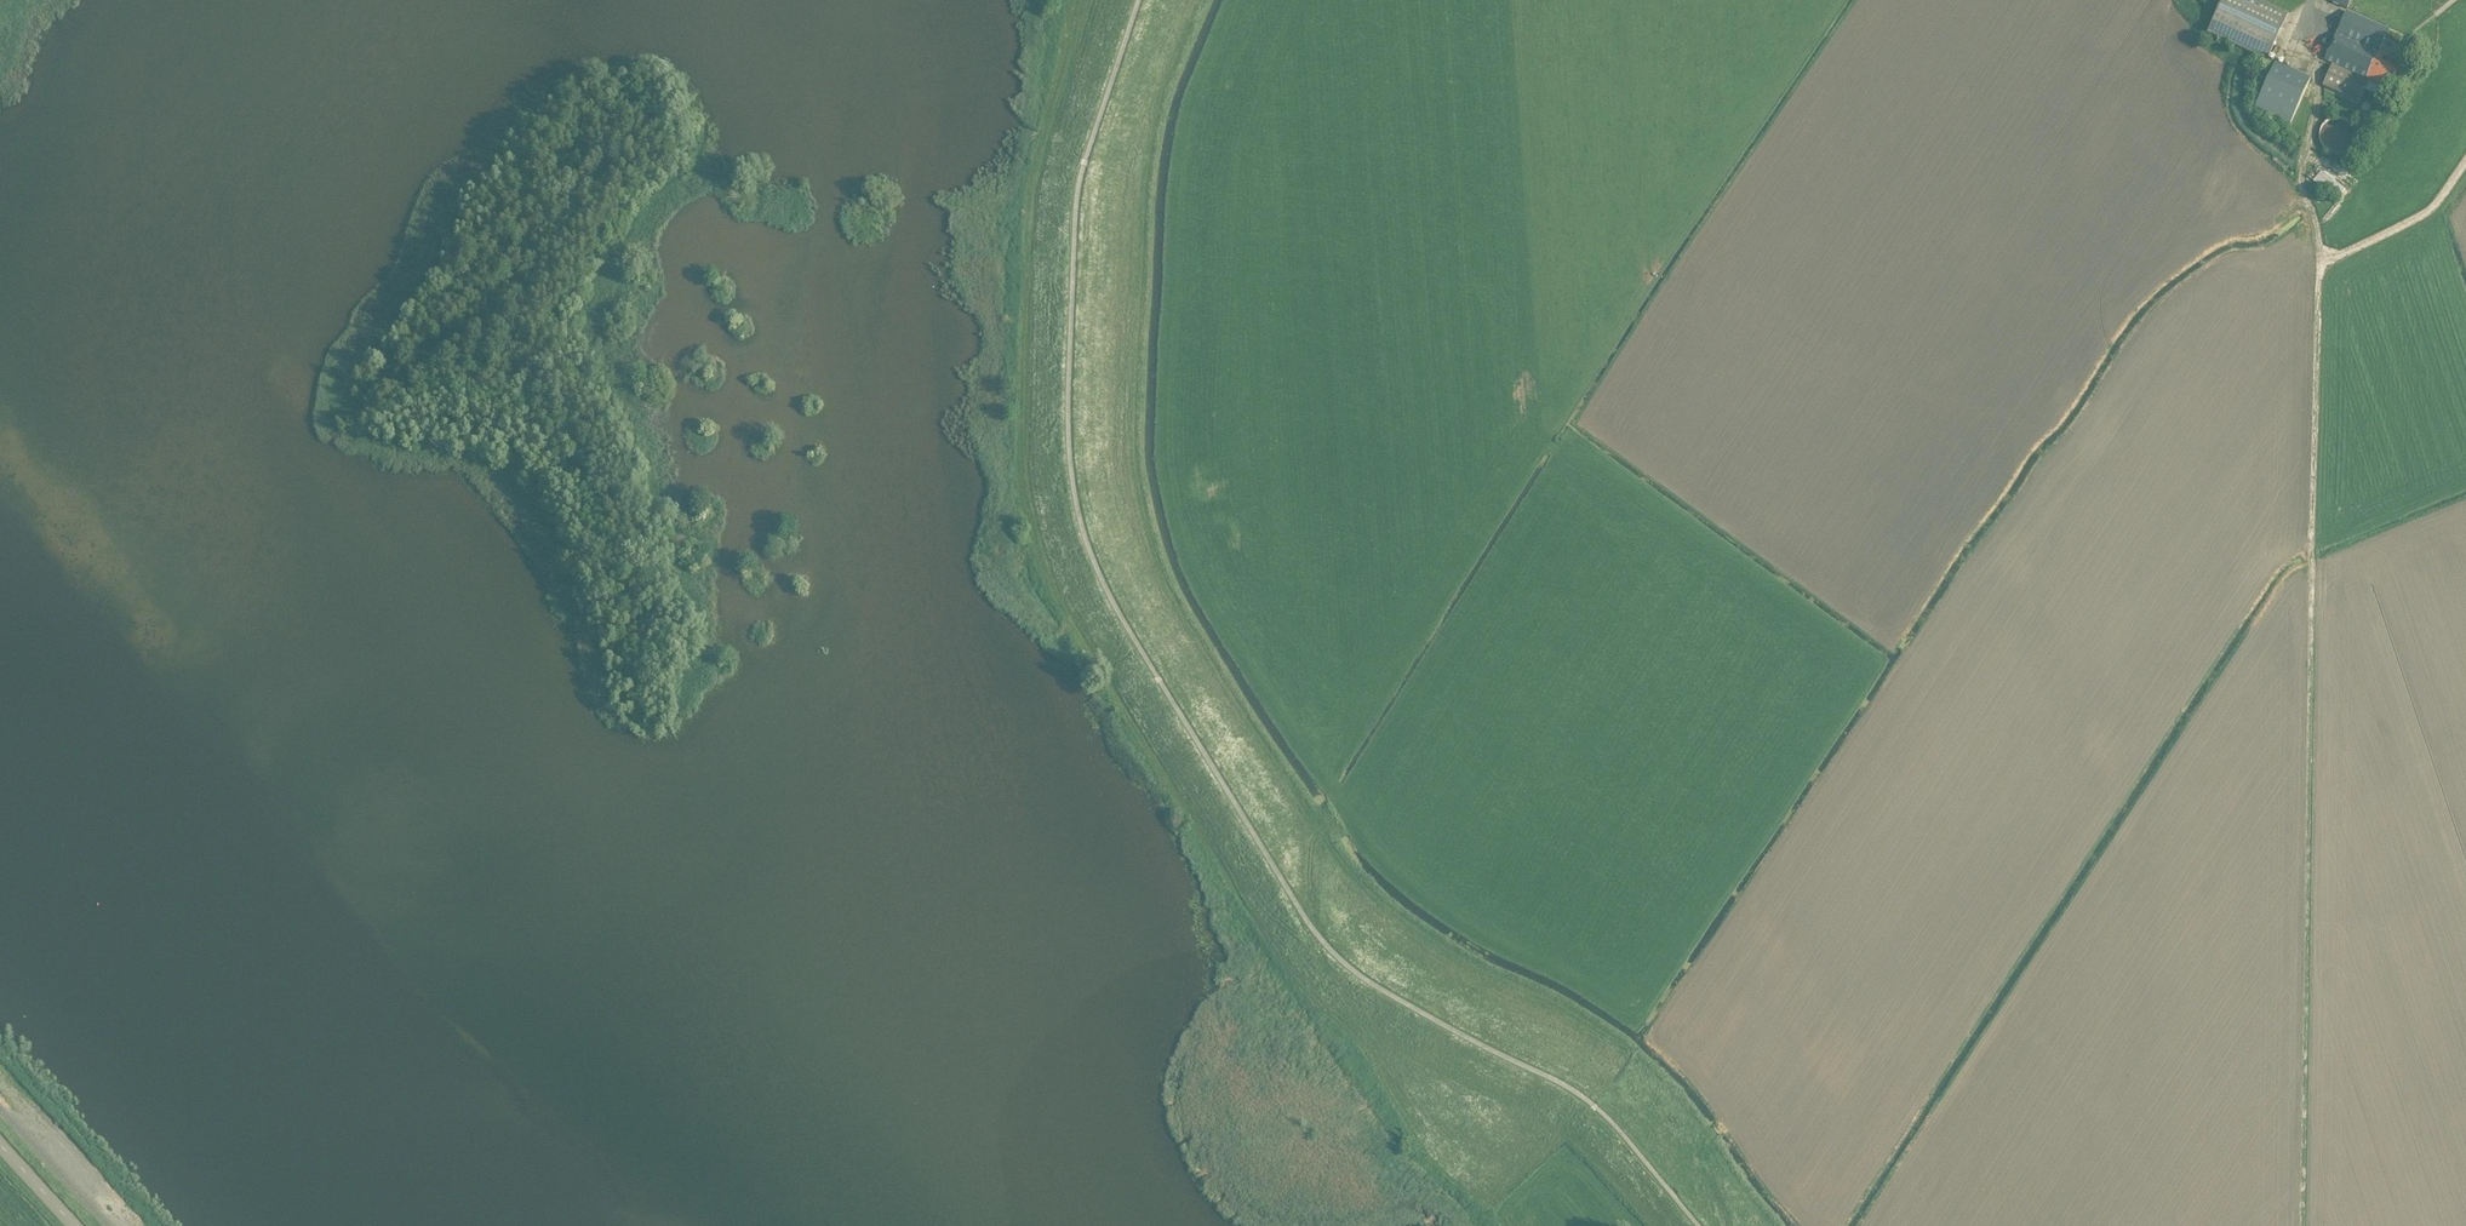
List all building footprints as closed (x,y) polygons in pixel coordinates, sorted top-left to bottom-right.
[(2206,32),(2266,59),(2287,12),(2261,0),(2221,0),(2206,32)] [(2346,8),(2350,0),(2327,0),(2346,8)] [(2388,29),(2345,10),(2323,58),(2331,62),(2321,84),(2356,100),(2366,77),(2388,87),(2400,60),(2378,50),(2388,29)] [(2290,123),(2310,79),(2275,63),(2255,107),(2290,123)] [(2351,148),(2354,144),(2356,139),(2356,135),(2356,131),(2354,127),(2352,123),(2347,119),(2342,117),(2337,116),(2332,117),(2327,119),(2324,121),(2322,124),(2320,127),(2319,132),(2318,138),(2320,143),(2323,148),(2328,152),(2332,153),(2337,154),(2343,154),(2347,152),(2351,148)] [(2325,152),(2305,177),(2313,185),(2315,183),(2337,199),(2355,176),(2325,152)]
